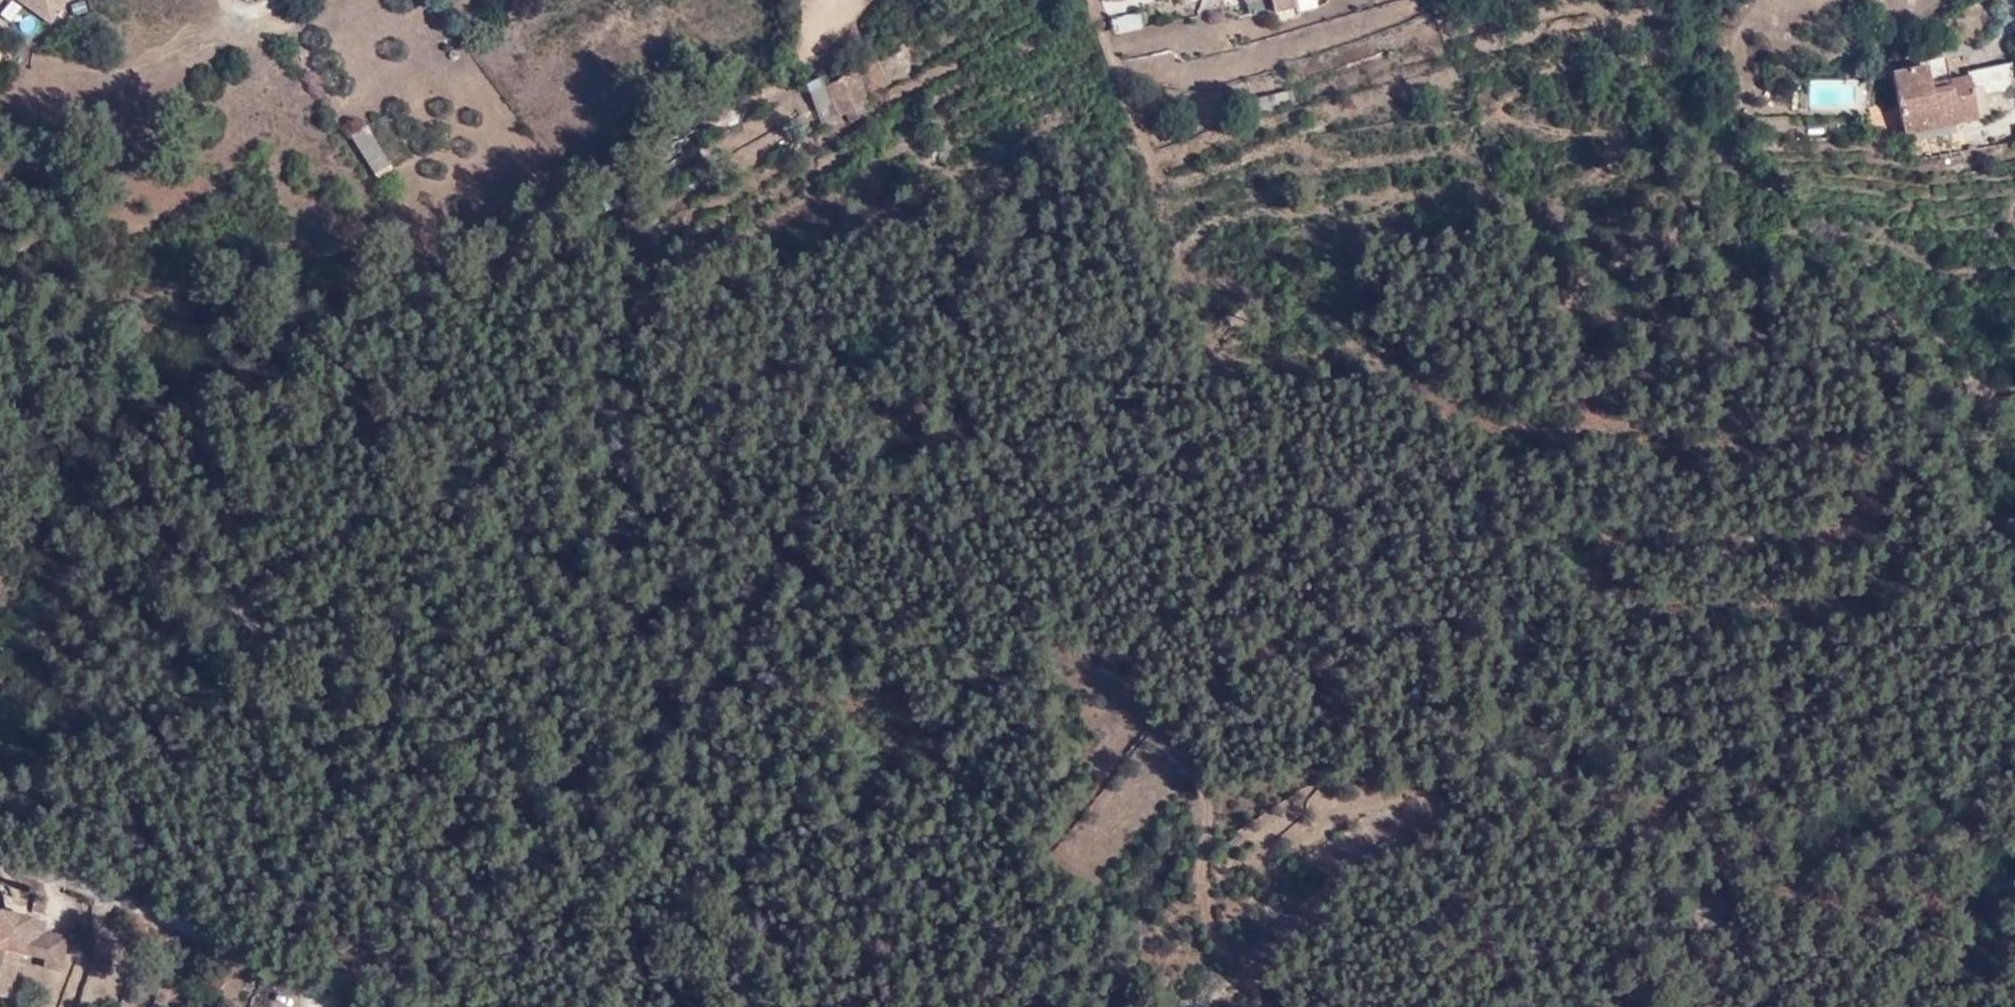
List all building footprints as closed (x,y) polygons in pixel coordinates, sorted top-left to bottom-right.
[(34,10),(30,0),(19,0),(34,10)] [(40,0),(30,0),(34,10),(41,0),(40,0)] [(34,10),(64,11),(72,0),(40,0),(41,0),(34,10)] [(1269,11),(1275,12),(1276,18),(1296,14),(1294,2),(1302,0),(1266,0),(1269,11)] [(34,42),(46,24),(22,8),(10,25),(34,42)] [(54,25),(64,11),(34,10),(54,25)] [(1139,11),(1109,18),(1113,34),(1143,26),(1139,11)] [(1978,95),(2007,90),(2014,77),(2014,58),(1972,68),(1972,72),(1978,95)] [(1953,61),(1897,72),(1910,132),(1967,120),(1982,116),(1978,95),(1972,72),(1957,75),(1953,61)] [(863,69),(833,82),(846,115),(851,113),(855,123),(874,115),(871,106),(877,104),(863,69)] [(369,125),(354,134),(379,176),(396,166),(369,125)] [(56,923),(48,921),(51,911),(0,899),(0,989),(12,992),(20,952),(50,958),(56,923)] [(56,923),(50,958),(65,961),(73,927),(56,923)]
